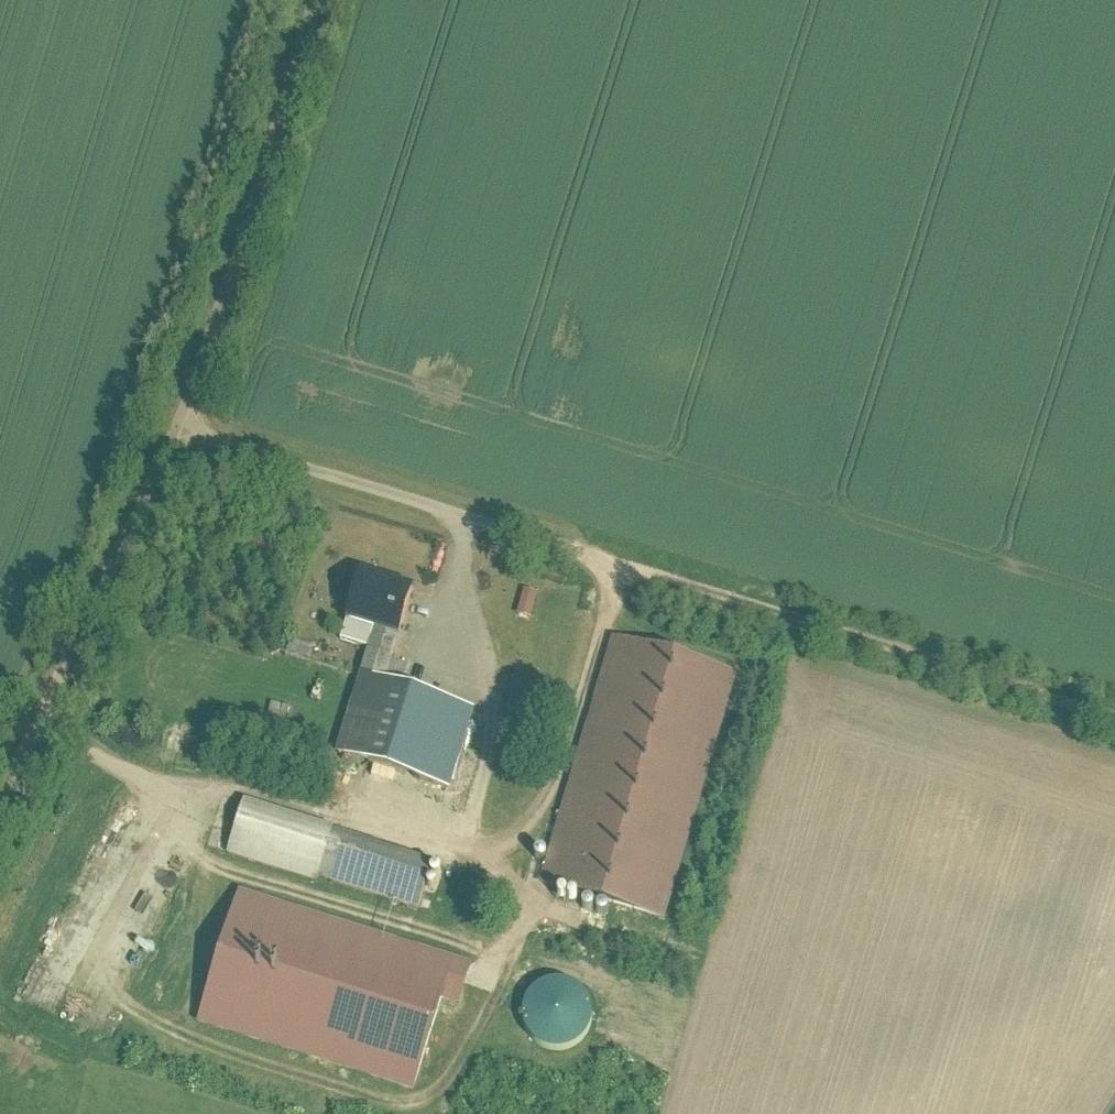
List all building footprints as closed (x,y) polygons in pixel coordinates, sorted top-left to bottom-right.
[(411,595),(358,580),(346,622),(400,637),(411,595)] [(539,596),(524,592),(517,617),(532,621),(539,596)] [(369,636),(342,628),(337,642),(364,651),(369,636)] [(383,681),(395,643),(373,636),(360,674),(383,681)] [(739,675),(611,638),(539,887),(667,924),(739,675)] [(360,674),(333,756),(452,795),(479,713),(383,681),(360,674)] [(230,857),(419,916),(429,884),(415,880),(421,859),(246,804),(230,857)] [(467,987),(474,964),(241,891),(199,1025),(415,1092),(449,981),(467,987)] [(588,998),(581,990),(572,984),(561,981),(549,982),(539,987),(531,996),(526,1006),(524,1018),(527,1029),(533,1038),(542,1045),(552,1049),(563,1049),(574,1046),(583,1039),(589,1030),(593,1020),(592,1009),(588,998)]
